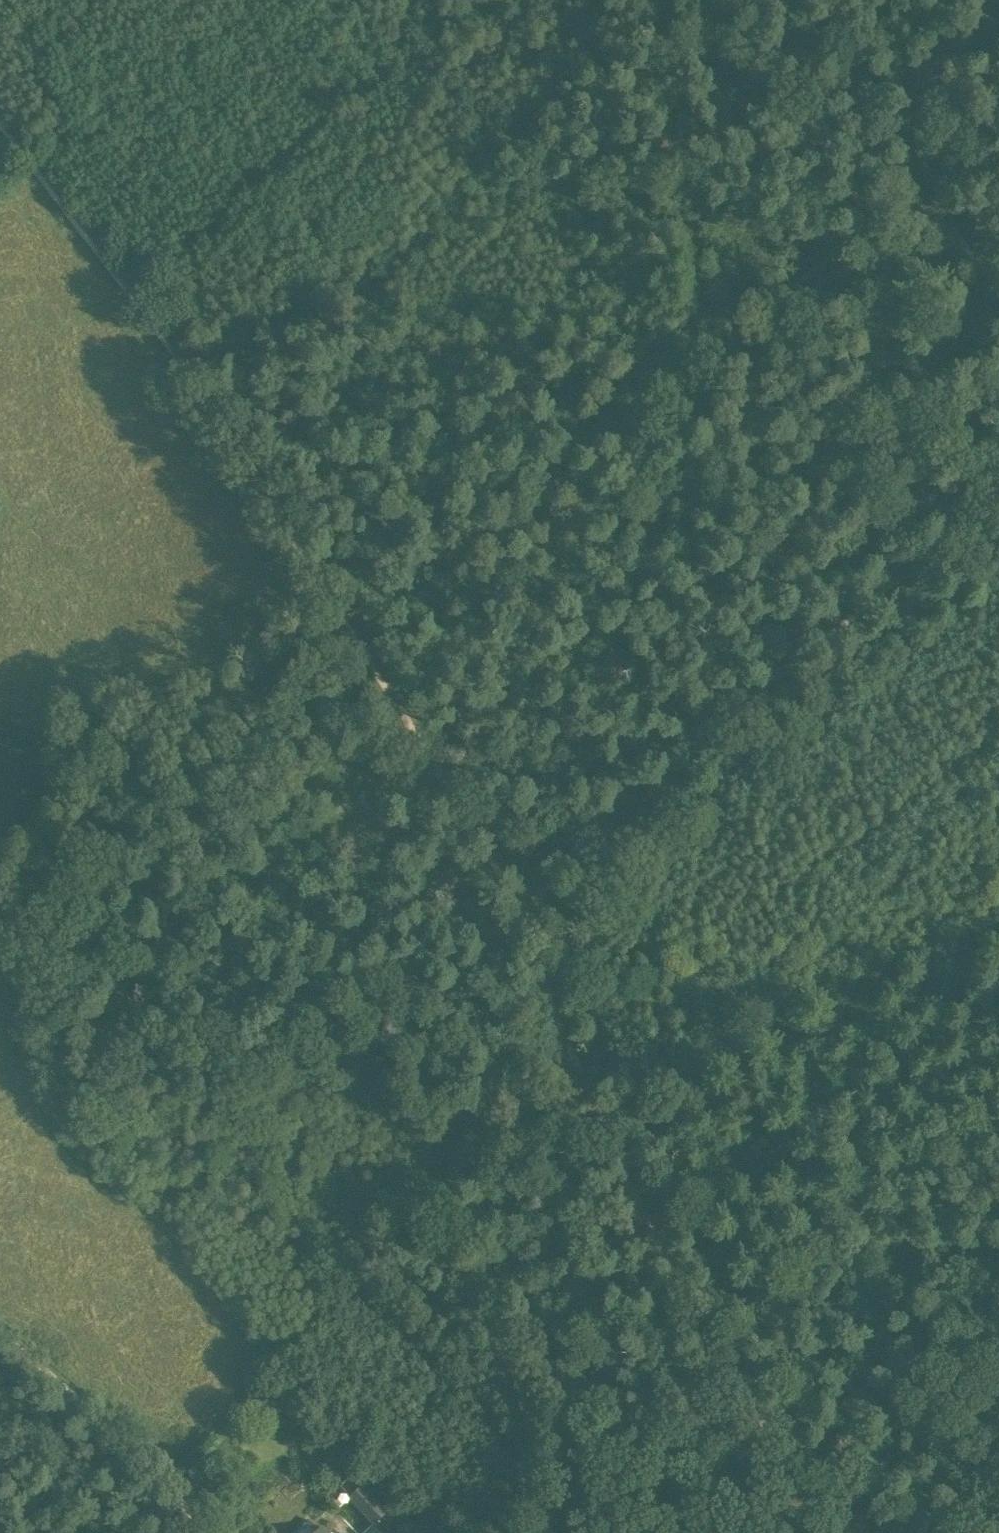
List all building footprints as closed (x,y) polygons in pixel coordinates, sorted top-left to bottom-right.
[(374,1527),(388,1513),(379,1503),(364,1516),(374,1527)]
